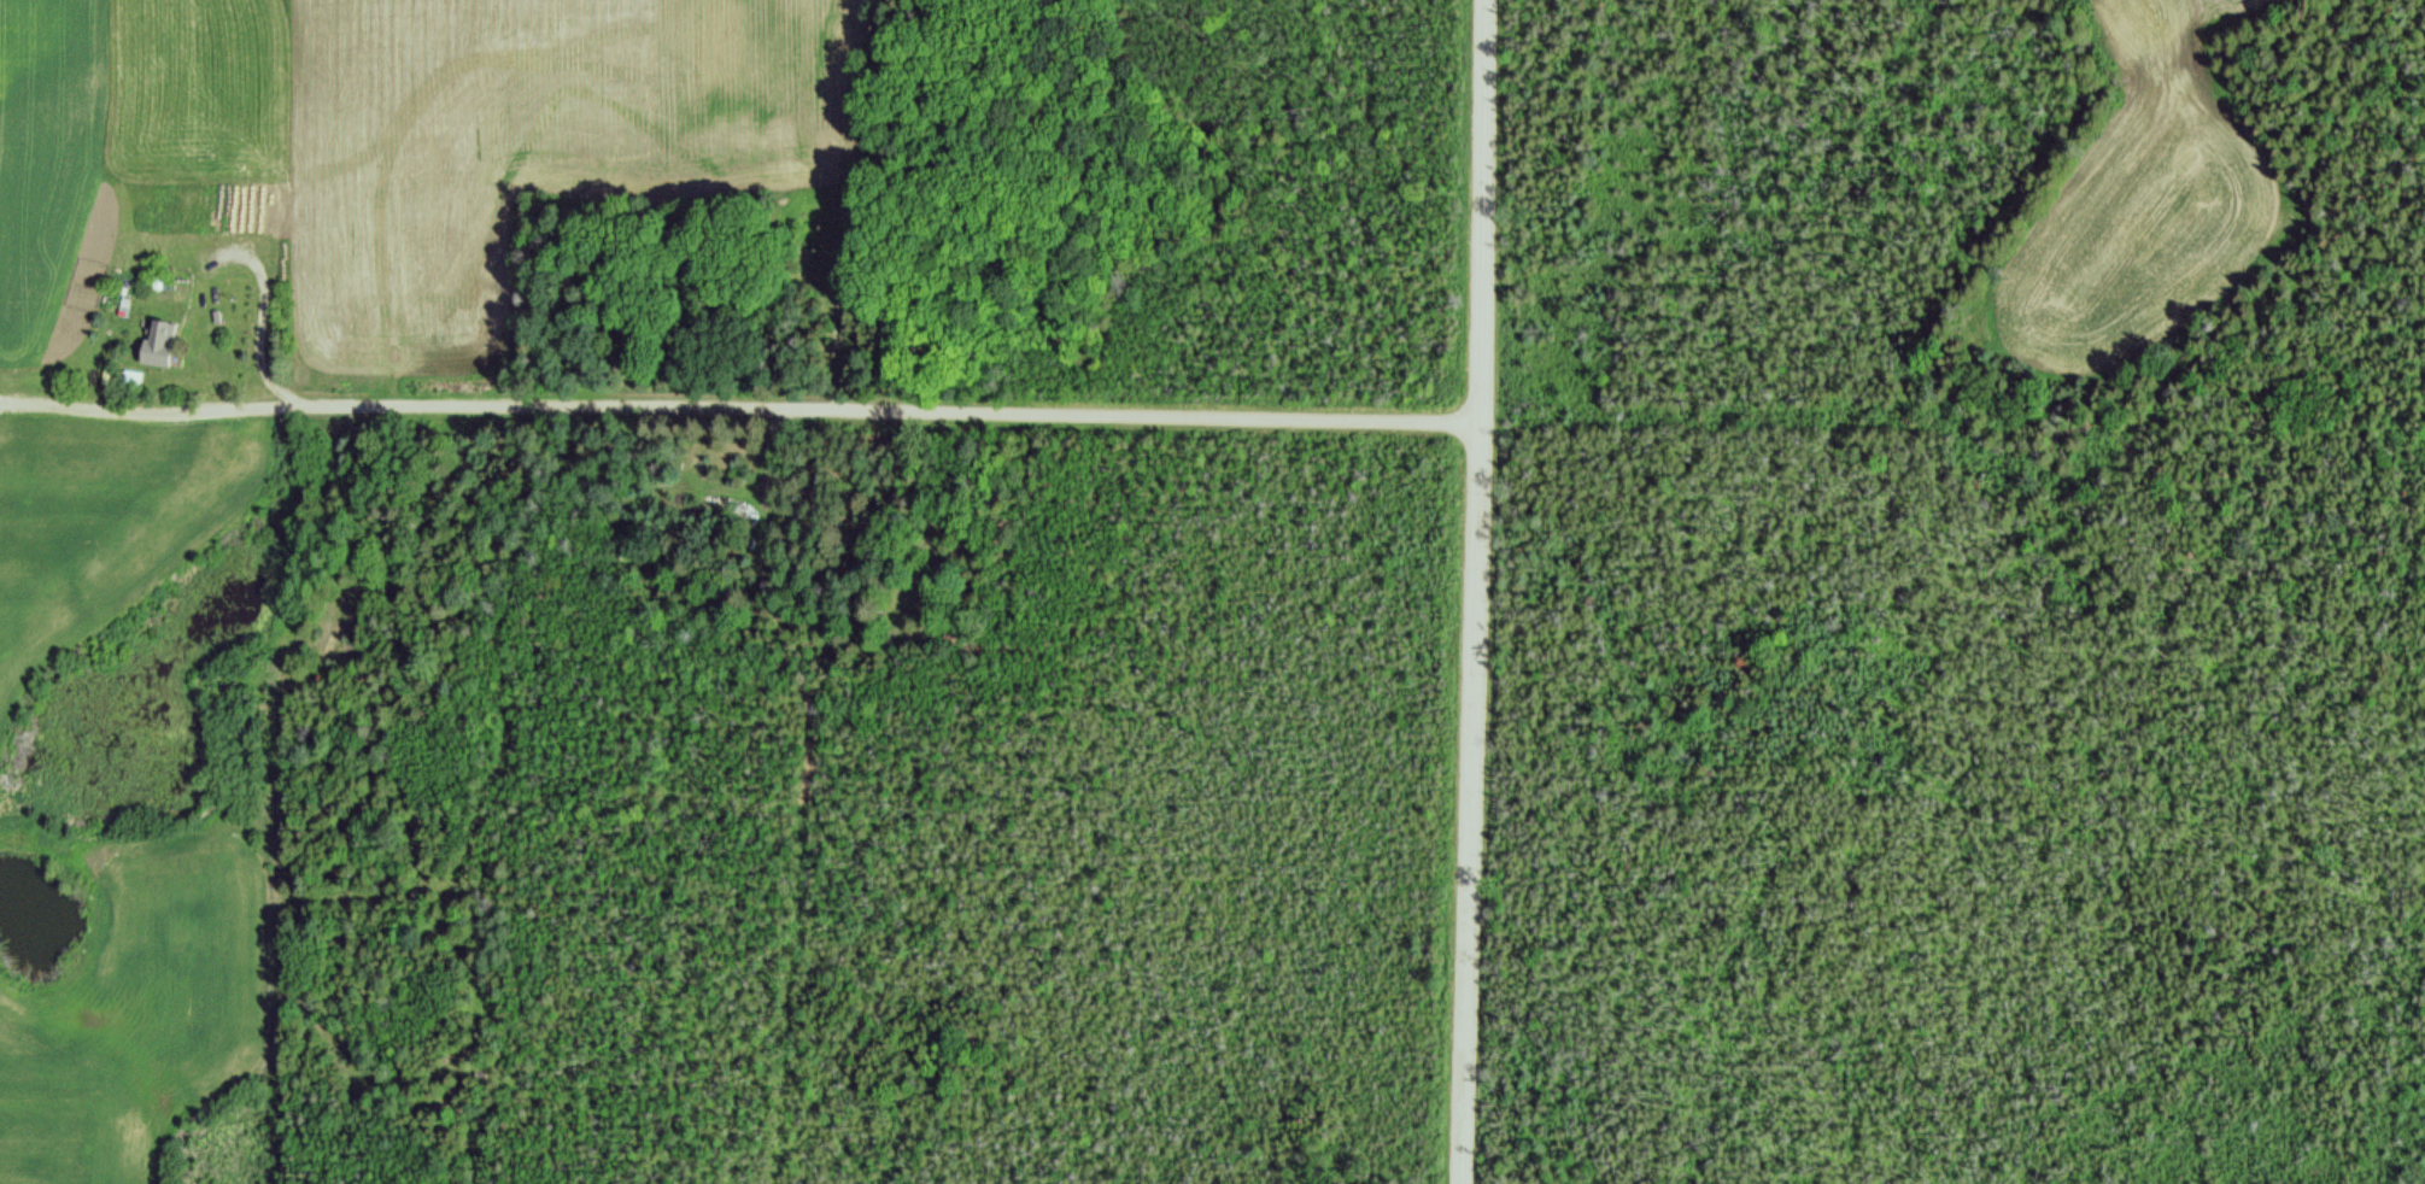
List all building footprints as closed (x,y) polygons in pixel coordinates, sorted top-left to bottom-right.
[(173,357),(173,323),(145,323),(145,357),(173,357)]
